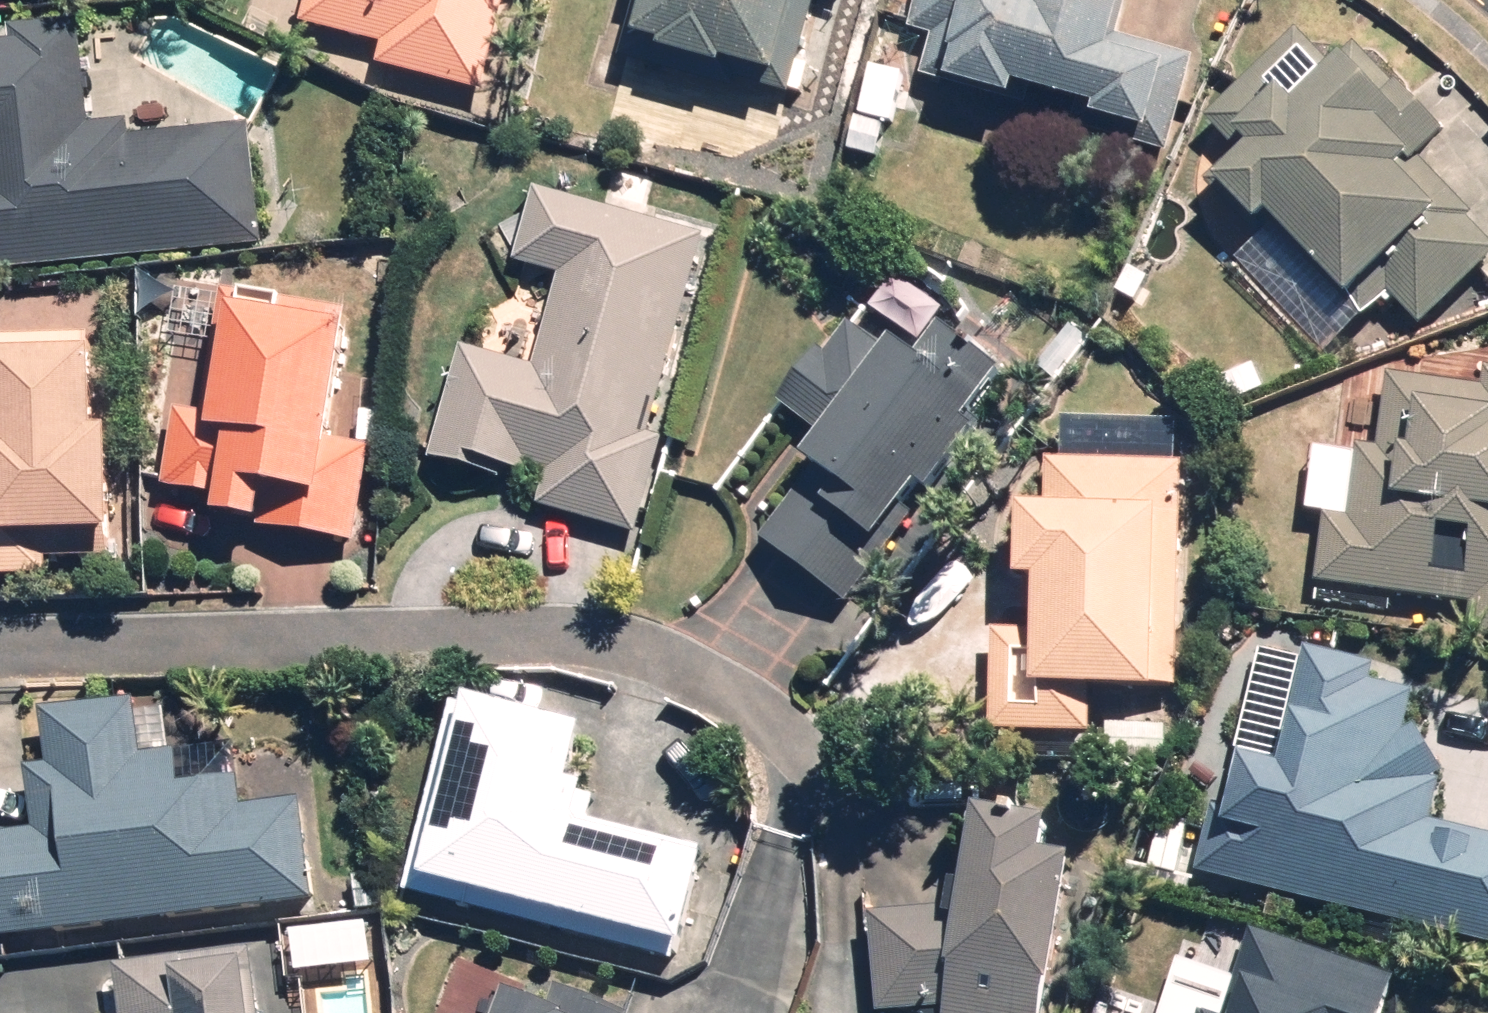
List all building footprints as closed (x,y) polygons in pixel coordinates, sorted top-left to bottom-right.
[(503,0),(304,0),(296,31),(374,51),(368,74),(477,102),(503,0)] [(611,73),(719,98),(724,80),(785,94),(806,0),(628,0),(611,73)] [(898,75),(1086,116),(1082,134),(1178,155),(1199,58),(1114,39),(1122,0),(914,0),(898,75)] [(78,30),(5,38),(6,49),(0,49),(0,276),(260,249),(253,135),(123,143),(121,124),(84,127),(78,30)] [(1202,185),(1257,241),(1267,231),(1347,310),(1372,284),(1419,331),(1487,262),(1487,240),(1418,170),(1446,142),(1352,48),(1329,71),(1296,38),(1211,123),(1237,150),(1202,185)] [(653,438),(710,240),(533,190),(511,266),(559,280),(533,373),(462,352),(429,468),(514,492),(517,479),(542,486),(534,511),(635,540),(663,441),(653,438)] [(329,448),(343,316),(221,302),(215,354),(175,349),(159,497),(220,504),(218,525),(261,530),(262,513),(286,516),(283,539),(358,547),(368,452),(329,448)] [(909,372),(845,323),(779,409),(822,442),(746,542),(841,614),(885,556),(875,548),(915,496),(926,504),(976,439),(969,433),(1014,373),(968,339),(960,349),(939,333),(909,372)] [(88,342),(0,342),(0,577),(49,576),(49,545),(110,545),(110,440),(88,440),(88,342)] [(1323,518),(1316,589),(1469,605),(1466,639),(1487,641),(1487,378),(1477,377),(1476,392),(1385,383),(1377,456),(1356,454),(1349,521),(1323,518)] [(1178,718),(1180,556),(1205,556),(1206,488),(1066,486),(1065,534),(1041,534),(1040,611),(1061,611),(1060,658),(1012,657),(1011,758),(1113,759),(1113,717),(1178,718)] [(1194,876),(1487,943),(1487,841),(1432,828),(1443,778),(1407,727),(1413,698),(1371,688),(1374,671),(1305,656),(1279,770),(1239,761),(1223,831),(1205,827),(1194,876)] [(582,740),(449,708),(404,898),(681,964),(708,854),(584,824),(590,798),(569,793),(582,740)] [(313,906),(301,805),(242,812),(238,783),(178,791),(174,754),(140,758),(134,711),(41,722),(46,767),(17,770),(25,836),(0,839),(0,944),(313,906)] [(1069,865),(1041,864),(1043,825),(963,821),(957,925),(877,921),(872,1012),(1045,1012),(1069,865)] [(1251,939),(1229,1012),(1384,1012),(1393,980),(1251,939)] [(249,981),(121,989),(123,1012),(251,1012),(249,981)] [(540,992),(534,1006),(503,994),(495,1012),(590,1012),(540,992)]
